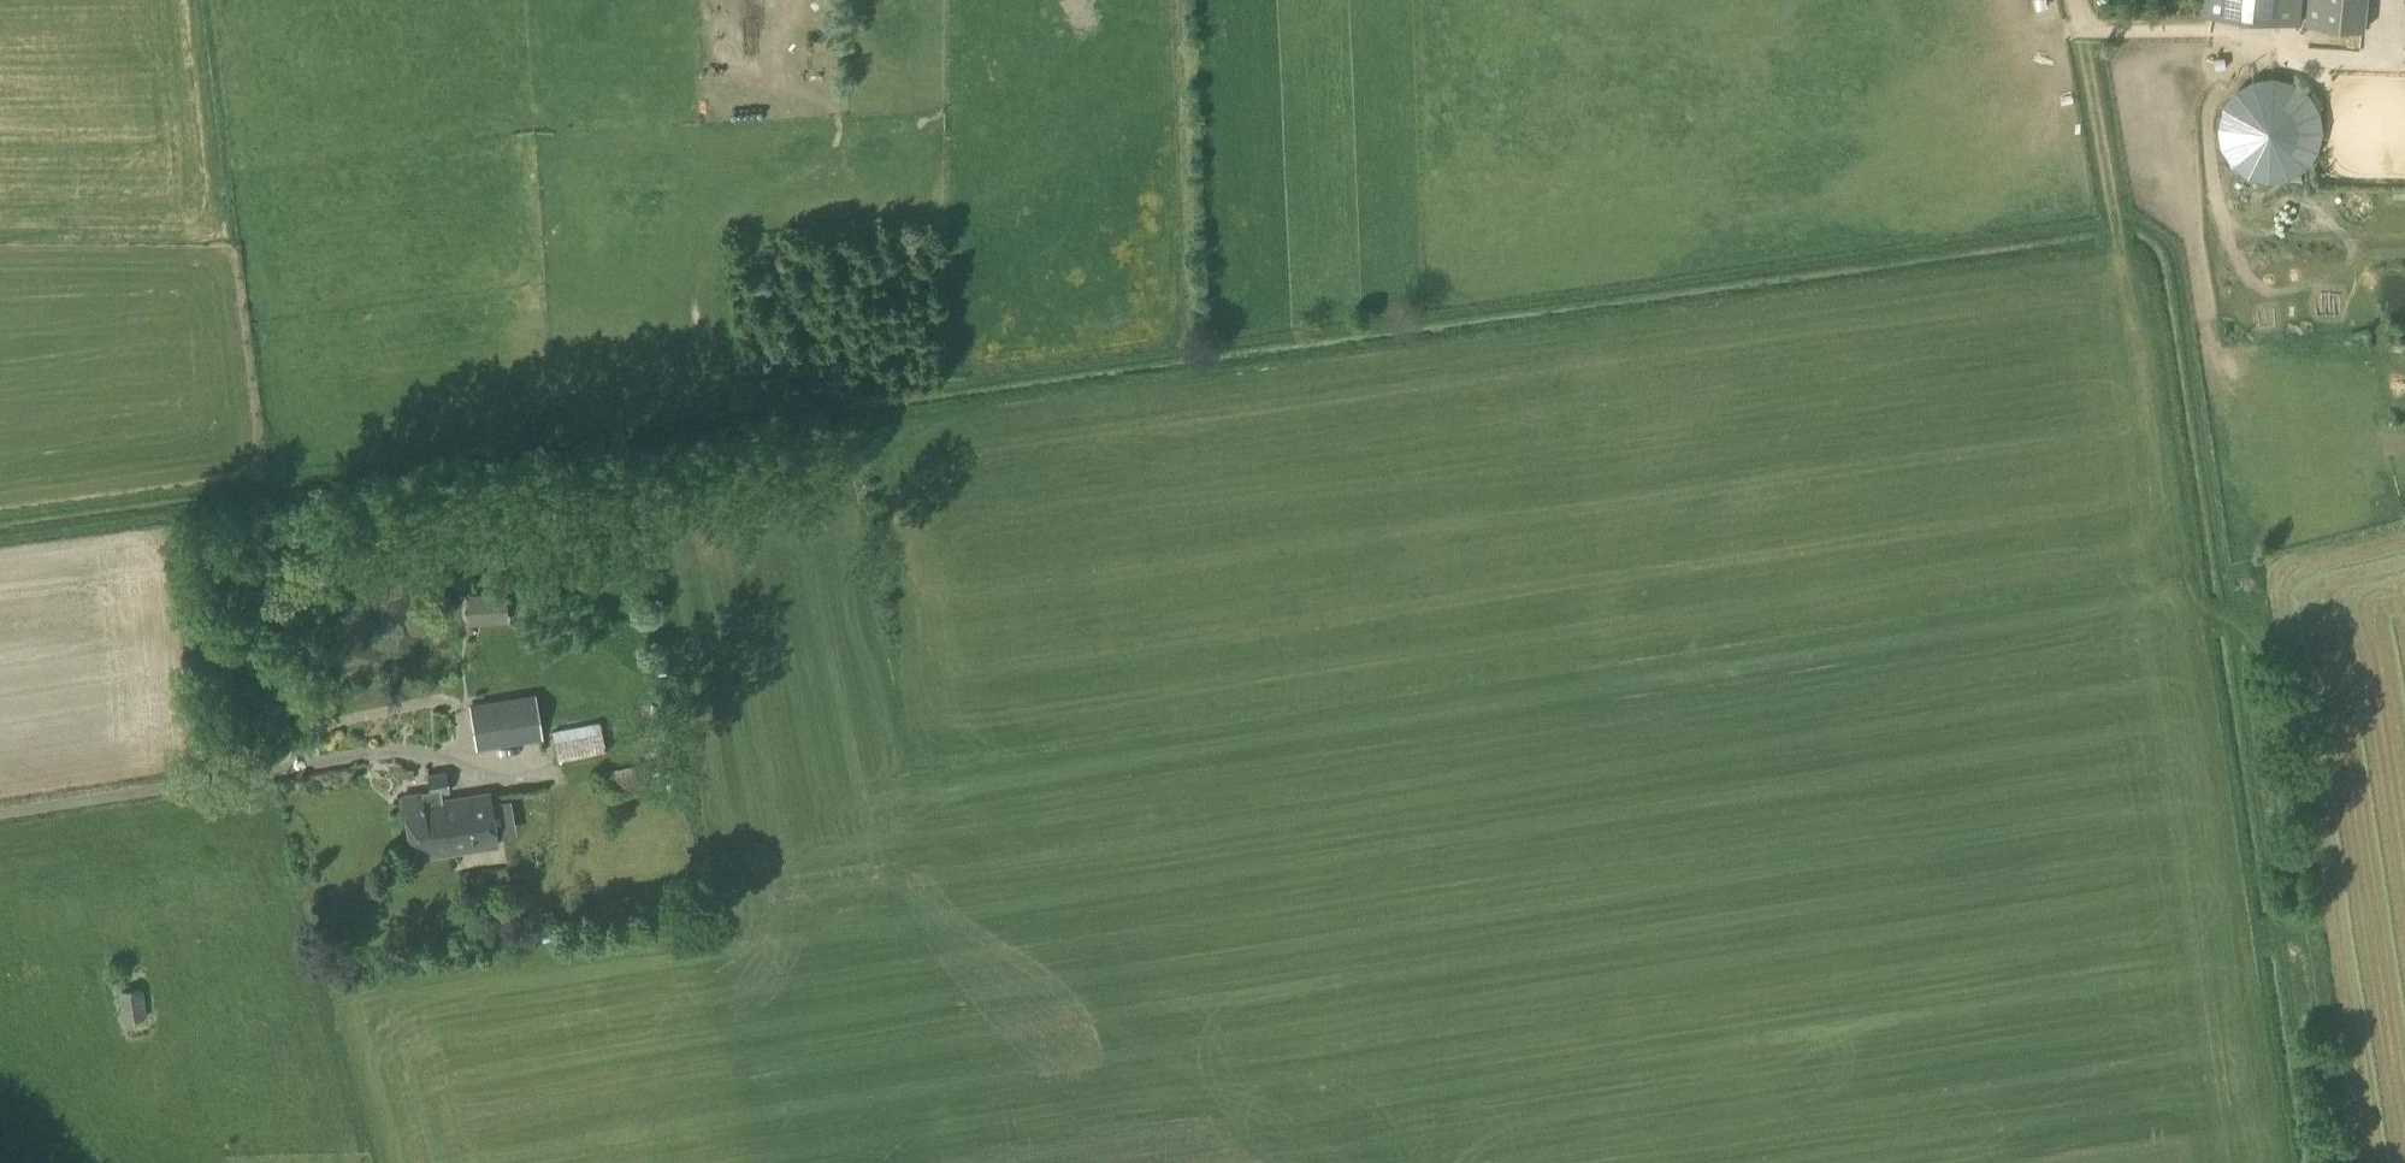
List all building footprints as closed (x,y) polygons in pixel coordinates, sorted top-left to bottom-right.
[(2301,0),(2201,0),(2200,16),(2299,25),(2301,0)] [(2260,178),(2277,178),(2301,168),(2312,156),(2319,140),(2320,123),(2316,106),(2306,92),(2292,83),(2267,78),(2243,85),(2231,97),(2220,120),(2220,137),(2231,160),(2244,171),(2260,178)] [(467,625),(506,622),(504,592),(466,594),(467,625)] [(475,750),(542,740),(535,694),(468,704),(475,750)] [(557,761),(604,751),(598,722),(551,731),(557,761)] [(650,772),(648,765),(605,772),(609,798),(672,787),(669,769),(650,772)] [(430,790),(449,788),(446,768),(427,771),(430,790)] [(497,842),(489,789),(425,799),(424,789),(401,793),(411,856),(497,842)] [(121,1022),(146,1019),(142,987),(117,990),(121,1022)]
